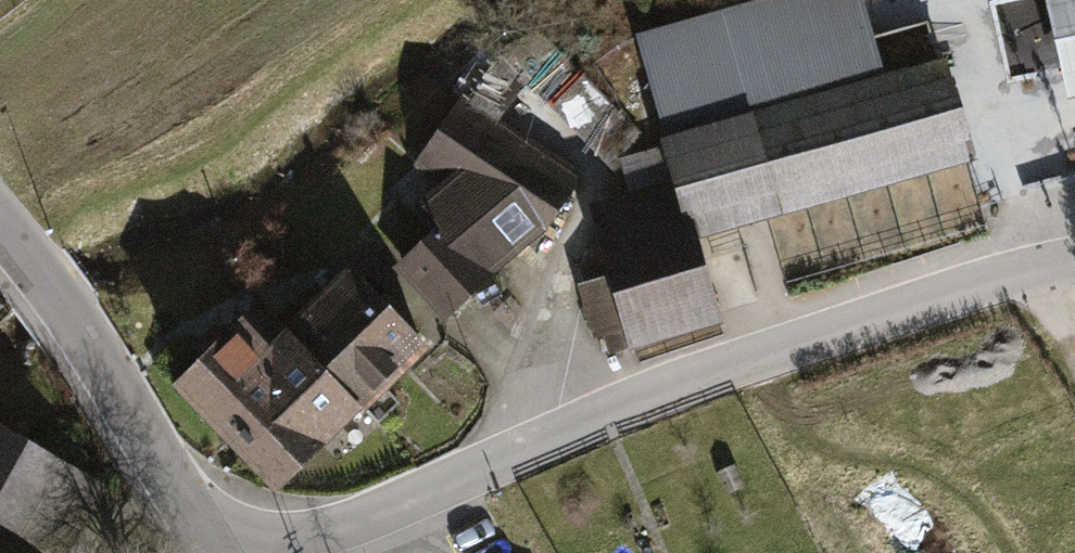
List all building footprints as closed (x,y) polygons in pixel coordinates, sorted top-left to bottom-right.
[(637,34),(666,137),(881,75),(862,0),(759,0),(637,34)] [(1069,101),(1074,99),(1074,0),(1047,0),(1069,101)] [(639,129),(535,30),(502,57),(624,176),(628,195),(674,179),(664,146),(631,153),(639,129)] [(666,137),(661,139),(664,146),(674,179),(628,195),(588,209),(605,277),(579,287),(595,339),(603,336),(608,355),(628,346),(629,351),(724,322),(701,240),(975,164),(947,57),(881,75),(666,137)] [(398,263),(440,311),(537,224),(571,175),(461,99),(416,163),(445,183),(421,203),(441,226),(398,263)] [(863,243),(842,249),(846,264),(988,225),(972,166),(850,199),(863,243)] [(239,316),(181,373),(285,478),(422,343),(343,264),(278,328),(280,330),(267,344),(239,316)] [(107,483),(0,418),(0,552),(64,552),(107,483)]
